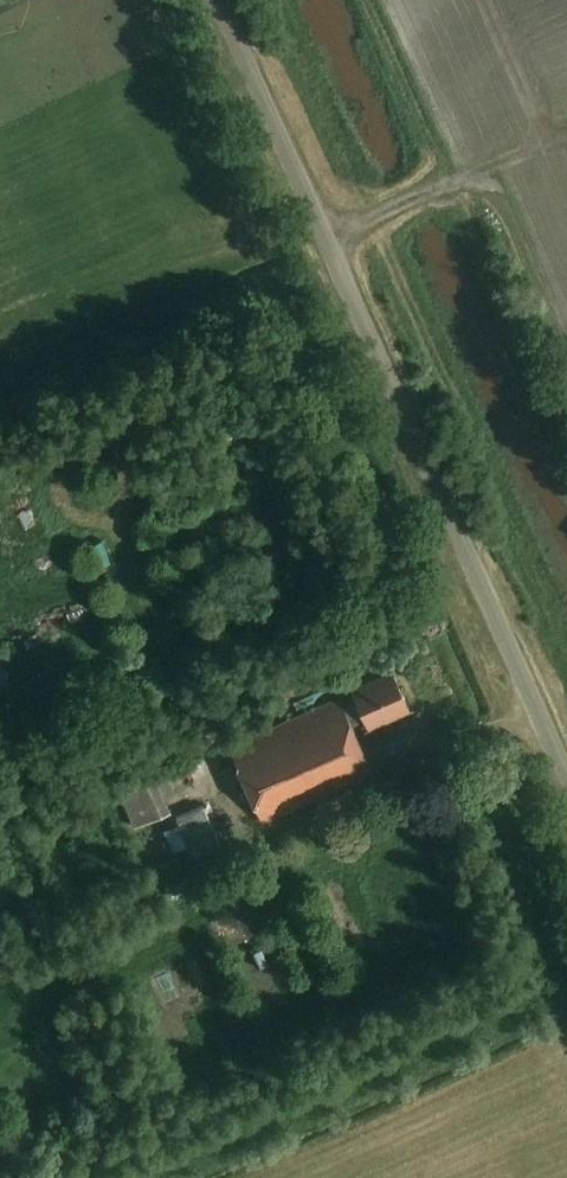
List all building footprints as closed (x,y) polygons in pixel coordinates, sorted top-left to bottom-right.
[(393,614),(388,603),(373,610),(378,621),(393,614)] [(229,748),(261,822),(371,774),(350,726),(364,720),(368,727),(408,710),(392,671),(351,689),(356,700),(341,706),(337,701),(229,748)] [(113,780),(131,824),(168,809),(150,765),(113,780)] [(189,861),(215,851),(203,818),(176,828),(189,861)] [(178,838),(163,844),(171,864),(186,858),(178,838)]
